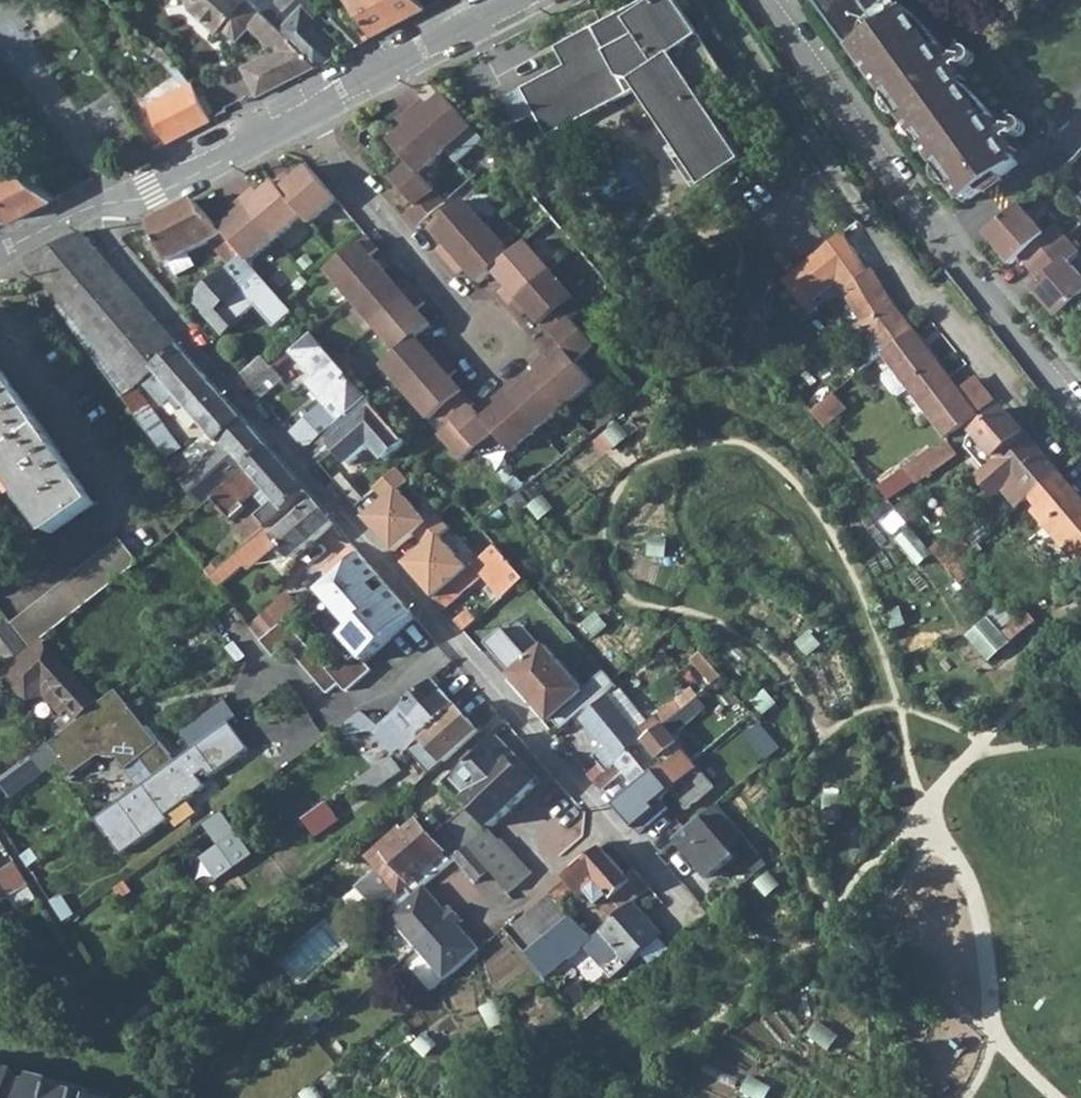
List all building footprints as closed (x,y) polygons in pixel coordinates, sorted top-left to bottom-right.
[(317,65),(291,40),(294,38),(259,5),(254,0),(188,0),(190,7),(216,32),(222,26),(236,40),(250,26),(275,50),(242,67),(257,96),(317,65)] [(291,40),(317,65),(334,57),(337,47),(340,43),(306,9),(314,0),(254,0),(259,5),(294,38),(291,40)] [(373,36),(428,6),(421,0),(370,0),(358,6),(373,36)] [(558,48),(568,66),(504,99),(517,124),(537,113),(549,136),(638,90),(703,188),(742,161),(702,100),(730,81),(675,0),(658,0),(656,1),(656,0),(649,0),(558,48)] [(826,12),(832,0),(820,0),(820,2),(826,12)] [(863,61),(871,61),(889,85),(887,95),(896,107),(949,64),(941,52),(945,49),(932,33),(906,8),(881,25),(867,5),(868,0),(832,0),(826,12),(863,61)] [(875,0),(868,0),(867,5),(881,25),(906,8),(898,1),(892,1),(888,4),(875,0)] [(329,23),(353,46),(366,39),(339,13),(329,23)] [(953,60),(945,49),(941,52),(949,64),(953,60)] [(148,104),(167,141),(212,119),(204,105),(193,80),(181,68),(174,60),(172,58),(165,64),(185,87),(148,104)] [(953,60),(949,64),(963,84),(968,80),(953,60)] [(863,61),(887,95),(889,85),(871,61),(863,61)] [(939,165),(957,189),(966,190),(973,199),(986,189),(1003,176),(1021,163),(1015,154),(992,123),(998,119),(997,118),(985,105),(963,84),(949,64),(896,107),(905,119),(914,118),(941,155),(939,165)] [(424,101),(412,111),(447,151),(474,127),(446,95),(431,108),(424,101)] [(390,142),(410,166),(419,175),(447,151),(412,111),(400,121),(406,129),(390,142)] [(905,119),(939,165),(941,155),(914,118),(905,119)] [(1021,150),(998,119),(992,123),(1015,154),(1021,150)] [(4,203),(13,221),(55,199),(0,156),(0,204),(4,203)] [(444,204),(419,175),(410,166),(393,180),(416,207),(407,215),(417,227),(444,204)] [(286,172),(274,183),(302,216),(309,224),(337,200),(309,168),(292,181),(286,172)] [(1007,181),(1003,176),(986,189),(989,194),(1007,181)] [(252,187),(239,198),(275,239),(302,216),(274,183),(259,195),(252,187)] [(967,203),(973,199),(966,190),(957,189),(967,203)] [(241,253),(249,261),(275,239),(239,198),(228,208),(235,216),(219,228),(241,253)] [(210,242),(229,264),(241,253),(219,228),(194,199),(148,222),(169,261),(189,251),(210,242)] [(438,250),(448,262),(488,227),(466,200),(434,229),(446,243),(438,250)] [(1042,233),(1019,207),(985,237),(1009,265),(1019,258),(1029,269),(1066,238),(1054,224),(1042,233)] [(480,283),(493,271),(513,254),(488,227),(448,262),(459,275),(467,267),(480,283)] [(813,256),(834,282),(863,262),(844,231),(813,256)] [(37,278),(120,396),(134,385),(141,379),(180,348),(95,249),(81,233),(25,261),(37,278)] [(327,272),(351,299),(383,272),(371,257),(379,250),(368,236),(327,272)] [(1067,260),(1078,252),(1066,238),(1029,269),(1039,282),(1030,289),(1055,317),(1080,296),(1080,277),(1067,260)] [(499,292),(510,305),(550,271),(526,243),(513,254),(493,271),(507,286),(499,292)] [(196,263),(189,251),(169,261),(175,274),(196,263)] [(192,297),(224,334),(242,317),(234,308),(253,291),(283,326),(295,315),(249,261),(241,253),(229,264),(192,297)] [(851,358),(860,370),(881,352),(912,328),(871,268),(843,289),(873,340),(851,358)] [(529,312),(542,326),(569,302),(575,298),(550,271),(510,305),(521,318),(529,312)] [(351,299),(374,326),(415,292),(403,280),(396,286),(383,272),(351,299)] [(374,326),(398,354),(417,338),(431,325),(418,311),(426,304),(415,292),(374,326)] [(555,336),(568,351),(578,363),(596,347),(572,320),(580,314),(569,302),(542,326),(552,340),(555,336)] [(908,388),(917,400),(928,414),(959,391),(957,388),(912,328),(881,352),(892,367),(908,388)] [(295,356),(346,414),(366,396),(310,332),(303,337),(286,353),(291,358),(295,356)] [(383,365),(408,393),(448,359),(437,346),(428,352),(417,338),(398,354),(383,365)] [(180,348),(141,379),(164,404),(176,393),(207,430),(233,409),(180,348)] [(532,368),(539,375),(566,407),(594,383),(578,363),(568,351),(552,365),(544,357),(532,368)] [(240,375),(249,385),(271,367),(260,355),(240,375)] [(432,420),(437,416),(464,393),(451,379),(460,372),(448,359),(408,393),(432,420)] [(51,533),(95,502),(0,365),(0,461),(51,533)] [(249,385),(259,397),(282,378),(271,367),(249,385)] [(908,388),(892,367),(883,373),(881,379),(892,394),(899,395),(908,388)] [(518,380),(506,390),(540,430),(566,407),(539,375),(524,388),(518,380)] [(959,391),(974,413),(975,414),(994,399),(974,376),(957,388),(959,391)] [(177,448),(134,385),(120,396),(164,458),(177,448)] [(500,408),(484,420),(496,434),(513,452),(540,430),(506,390),(495,400),(500,408)] [(975,414),(974,413),(959,391),(928,414),(943,434),(944,436),(975,414)] [(437,416),(447,429),(440,436),(463,463),(478,450),(496,434),(484,420),(473,408),(475,405),(464,393),(437,416)] [(822,425),(844,406),(832,393),(811,412),(822,425)] [(330,443),(349,464),(372,445),(385,459),(406,441),(366,396),(346,414),(322,435),(305,449),(312,458),(330,443)] [(167,462),(201,507),(226,486),(268,449),(233,409),(207,430),(220,444),(188,473),(184,468),(190,463),(182,453),(175,459),(174,457),(167,462)] [(1058,472),(1004,410),(969,440),(965,449),(984,470),(980,474),(981,483),(988,491),(997,493),(1001,489),(1017,507),(1027,498),(1058,472)] [(305,449),(322,435),(312,423),(303,430),(299,425),(290,432),(305,449)] [(905,465),(919,483),(958,458),(949,447),(932,445),(905,465)] [(262,484),(286,511),(307,494),(268,449),(226,486),(240,502),(262,484)] [(385,500),(364,518),(394,552),(414,534),(427,522),(399,489),(408,481),(396,468),(374,488),(385,500)] [(1079,565),(1080,563),(1080,499),(1058,472),(1027,498),(1037,508),(1034,511),(1079,565)] [(345,496),(353,505),(362,498),(341,474),(332,481),(345,496)] [(278,519),(255,538),(247,546),(218,570),(210,577),(216,585),(218,587),(244,565),(248,570),(269,552),(265,547),(275,537),(292,557),(333,523),(307,494),(286,511),(278,519)] [(235,532),(247,546),(255,538),(278,519),(269,508),(262,507),(235,532)] [(425,546),(404,564),(434,598),(467,569),(439,536),(448,528),(436,514),(427,522),(414,534),(425,546)] [(12,624),(30,647),(41,639),(137,564),(119,540),(12,624)] [(929,549),(933,553),(939,549),(935,542),(929,549)] [(434,598),(443,609),(483,574),(502,597),(524,578),(495,544),(467,569),(434,598)] [(330,579),(359,554),(351,545),(322,569),(330,579)] [(413,616),(359,554),(330,579),(319,589),(351,626),(341,636),(362,660),(413,616)] [(206,572),(210,577),(218,570),(214,565),(206,572)] [(248,627),(260,642),(293,612),(300,606),(287,592),(262,614),(263,615),(248,627)] [(454,621),(462,631),(476,620),(468,609),(454,621)] [(293,612),(260,642),(273,657),(286,647),(303,669),(327,695),(348,677),(293,612)] [(1008,642),(986,617),(964,635),(986,661),(1008,642)] [(513,629),(534,652),(543,644),(522,621),(513,629)] [(510,676),(549,722),(552,720),(559,730),(596,698),(614,683),(611,679),(603,670),(582,688),(544,647),(529,659),(504,630),(487,645),(512,674),(510,676)] [(57,721),(67,733),(80,722),(78,720),(101,703),(46,644),(5,677),(16,689),(21,693),(24,694),(29,696),(34,696),(40,695),(44,693),(64,715),(57,721)] [(720,674),(709,662),(700,652),(692,658),(701,670),(711,682),(720,674)] [(383,697),(393,709),(440,668),(429,656),(383,697)] [(412,723),(423,736),(456,707),(431,679),(387,718),(379,727),(385,734),(400,732),(412,723)] [(582,720),(602,745),(592,756),(597,763),(585,773),(593,782),(660,725),(688,701),(682,694),(673,702),(671,700),(648,721),(619,689),(582,720)] [(142,759),(155,776),(176,761),(151,727),(148,729),(120,691),(103,705),(80,722),(67,733),(1,781),(6,790),(11,797),(63,759),(75,775),(102,756),(119,758),(128,770),(142,759)] [(593,782),(600,790),(623,772),(636,786),(663,764),(665,766),(683,751),(671,737),(706,707),(696,695),(688,701),(660,725),(593,782)] [(194,748),(176,761),(155,776),(95,819),(120,855),(170,820),(166,816),(206,787),(198,776),(205,771),(210,778),(250,750),(230,722),(239,717),(227,701),(182,732),(194,748)] [(423,736),(421,738),(425,742),(412,753),(430,772),(477,731),(456,707),(423,736)] [(741,719),(750,729),(759,720),(750,710),(741,719)] [(342,729),(348,741),(366,730),(370,732),(379,727),(363,714),(347,724),(348,725),(342,729)] [(462,798),(490,827),(534,785),(512,762),(516,757),(499,739),(455,780),(467,794),(462,798)] [(353,783),(363,798),(400,769),(395,761),(404,754),(404,753),(400,748),(353,783)] [(636,786),(614,806),(623,817),(633,828),(638,833),(667,808),(659,800),(669,791),(686,810),(713,788),(683,751),(665,766),(663,764),(636,786)] [(302,819),(316,838),(339,821),(326,802),(302,819)] [(675,840),(707,878),(732,856),(727,849),(743,834),(718,804),(675,840)] [(399,890),(443,853),(449,861),(485,829),(466,808),(431,839),(416,822),(402,835),(399,831),(370,857),(379,868),(354,888),(382,920),(388,915),(406,900),(399,890)] [(530,871),(501,836),(498,839),(490,829),(487,831),(484,835),(469,847),(488,869),(507,891),(530,871)] [(455,859),(474,881),(488,869),(469,847),(455,859)] [(610,898),(622,911),(632,903),(649,888),(633,870),(626,875),(602,849),(549,895),(557,903),(573,890),(580,898),(588,891),(601,905),(610,898)] [(9,896),(28,884),(15,864),(0,873),(0,902),(9,896)] [(388,915),(443,979),(477,950),(456,924),(460,920),(448,905),(443,909),(423,886),(406,900),(388,915)] [(549,895),(524,916),(544,936),(569,914),(557,903),(549,895)] [(583,946),(611,978),(660,934),(632,903),(622,911),(600,929),(593,937),(583,946)] [(509,922),(530,947),(544,936),(524,916),(521,912),(509,922)] [(574,1010),(582,1020),(602,1004),(594,993),(574,1010)] [(31,1080),(31,1083),(18,1080),(18,1077),(0,1073),(0,1097),(101,1097),(31,1080)]
